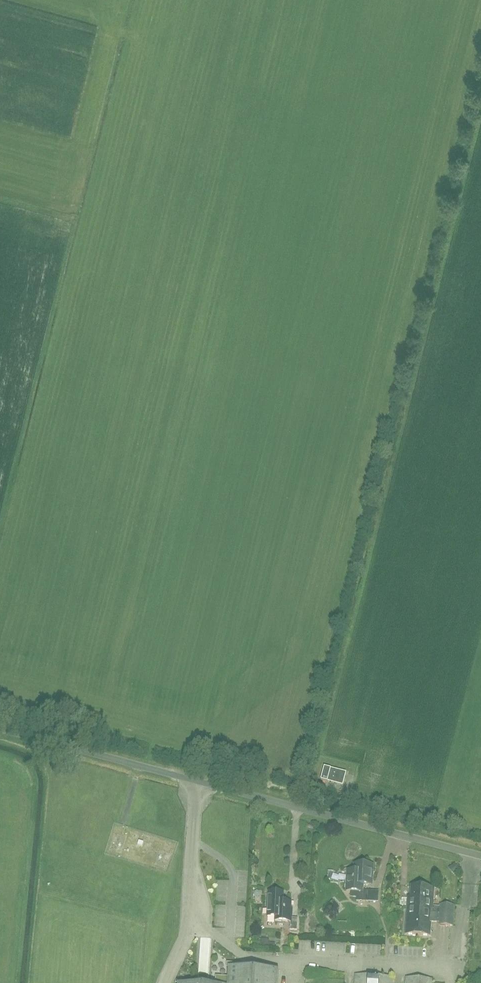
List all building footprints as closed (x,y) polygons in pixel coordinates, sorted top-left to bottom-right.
[(342,785),(345,774),(331,770),(331,769),(324,767),(321,781),(328,782),(342,785)] [(164,851),(159,867),(171,871),(176,855),(164,851)] [(354,870),(347,869),(346,890),(351,890),(350,896),(357,897),(356,900),(368,901),(369,890),(363,889),(363,884),(372,884),(373,864),(354,863),(354,870)] [(448,868),(453,874),(459,870),(454,863),(448,868)] [(410,898),(407,898),(405,934),(430,935),(431,920),(435,921),(439,921),(439,925),(453,925),(454,905),(440,905),(440,906),(433,906),(434,887),(410,886),(410,898)] [(267,916),(275,916),(275,920),(290,921),(290,929),(297,930),(297,918),(291,917),(292,913),(290,913),(291,901),(282,901),(283,892),(268,891),(267,916)] [(260,939),(260,947),(268,947),(269,939),(260,939)] [(228,976),(215,976),(215,982),(278,982),(278,969),(245,967),(245,966),(243,965),(242,963),(227,962),(226,967),(229,967),(228,976)] [(393,976),(355,974),(355,982),(392,982),(393,976)]
